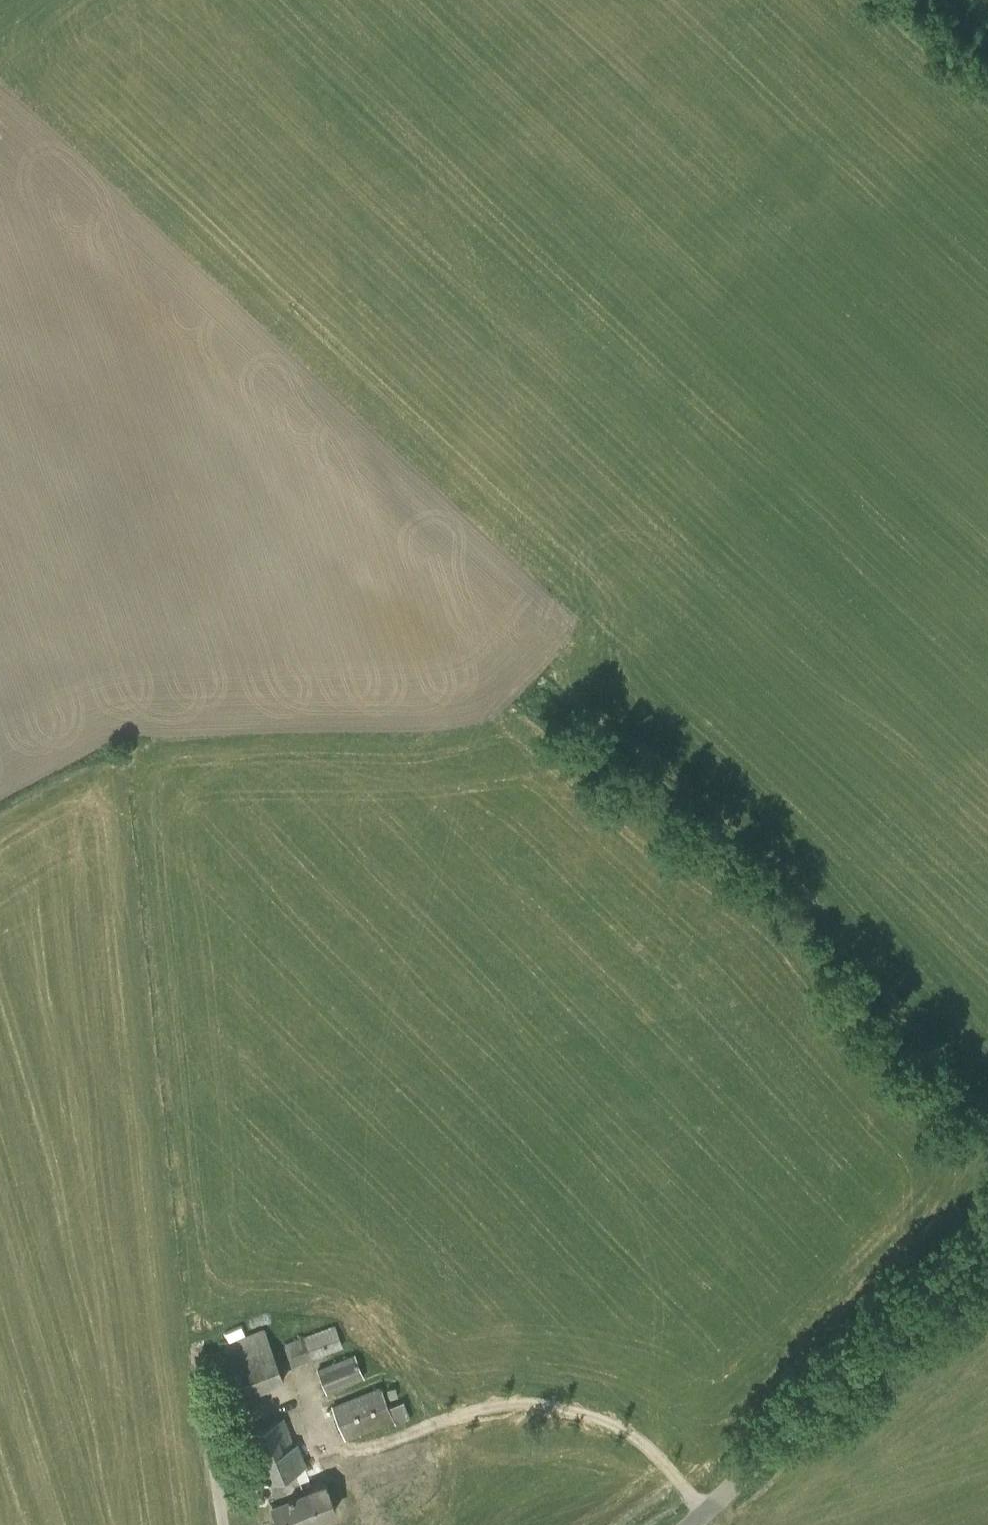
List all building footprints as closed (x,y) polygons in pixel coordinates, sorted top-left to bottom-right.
[(292,1365),(343,1346),(334,1325),(284,1344),(292,1365)] [(244,1396),(285,1381),(263,1327),(223,1343),(244,1396)] [(327,1393),(364,1378),(354,1354),(317,1369),(327,1393)] [(404,1400),(388,1407),(380,1386),(332,1405),(345,1438),(393,1419),(395,1424),(410,1418),(404,1400)] [(283,1474),(296,1469),(307,1465),(298,1443),(293,1444),(283,1417),(245,1433),(255,1459),(252,1460),(260,1483),(269,1480),(283,1474)] [(283,1474),(302,1523),(335,1510),(325,1483),(304,1491),(296,1469),(283,1474)] [(278,1502),(272,1504),(280,1524),(296,1524),(302,1523),(283,1474),(269,1480),(278,1502)]
